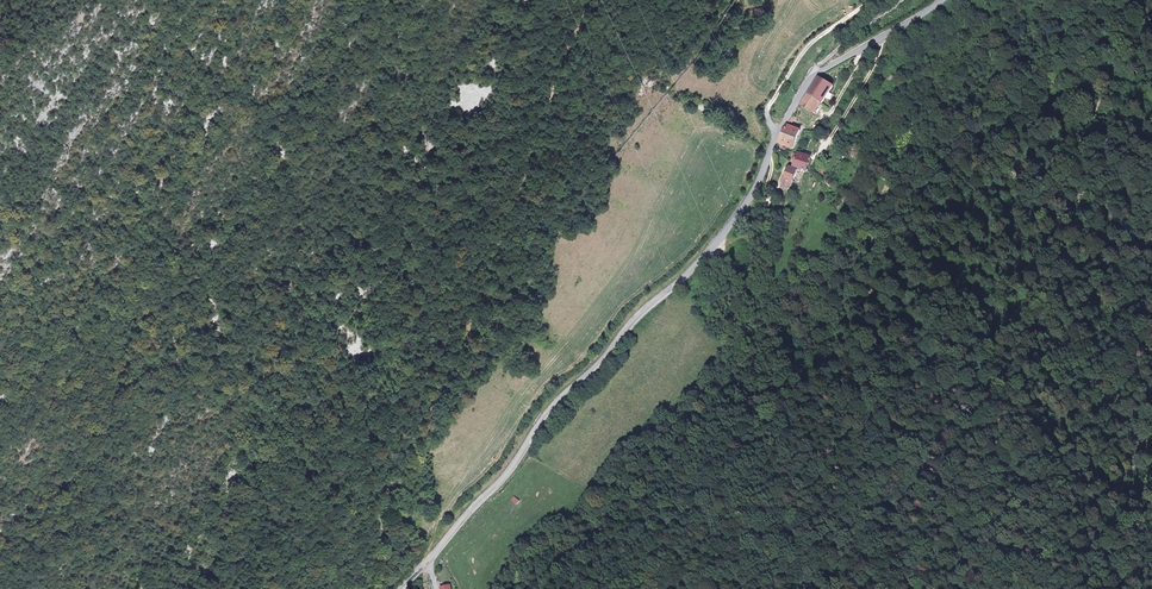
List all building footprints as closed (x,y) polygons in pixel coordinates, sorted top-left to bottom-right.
[(888,74),(884,82),(888,85),(893,77),(888,74)] [(813,89),(810,95),(826,105),(837,86),(822,78),(813,89)] [(810,95),(804,106),(820,115),(826,105),(810,95)] [(781,140),(780,143),(794,150),(802,133),(789,125),(781,140)] [(796,165),(809,171),(814,159),(801,153),(800,155),(797,154),(794,161),(796,161),(797,162),(796,165)] [(785,179),(794,183),(799,172),(790,168),(785,179)] [(782,186),(784,186),(791,190),(794,184),(794,183),(785,179),(782,186)] [(514,495),(510,499),(516,505),(520,501),(514,495)] [(473,568),(479,564),(475,559),(476,559),(472,554),(466,558),(473,568)]
